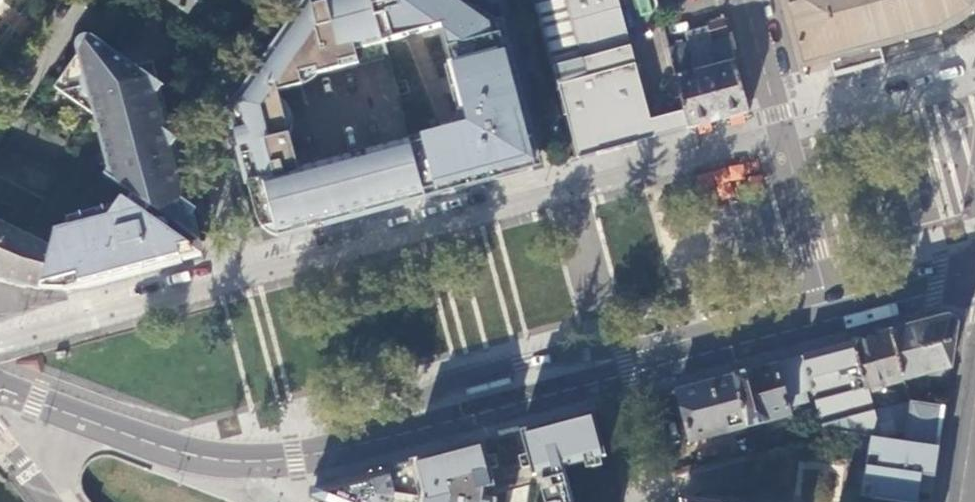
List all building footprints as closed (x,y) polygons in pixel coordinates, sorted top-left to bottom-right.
[(30,0),(0,0),(0,36),(30,0)] [(188,13),(197,0),(169,0),(188,13)] [(425,199),(409,140),(298,167),(278,87),(387,58),(382,42),(371,0),(334,0),(332,3),(330,0),(315,0),(318,11),(305,14),(301,19),(297,17),(230,111),(234,128),(238,131),(251,128),(279,236),(425,199)] [(315,0),(308,0),(297,17),(301,19),(305,14),(318,11),(315,0)] [(382,42),(442,27),(468,124),(409,140),(425,199),(490,181),(526,172),(542,167),(503,21),(488,24),(454,0),(371,0),(382,42)] [(570,143),(649,122),(616,0),(533,0),(570,143)] [(637,16),(651,13),(649,0),(634,0),(637,16)] [(798,66),(802,65),(803,70),(806,69),(804,64),(834,56),(836,62),(829,64),(833,77),(859,70),(883,63),(880,50),(873,52),(871,46),(903,38),(904,44),(907,43),(905,37),(936,29),(938,35),(941,34),(940,29),(947,25),(957,20),(968,10),(972,14),(973,13),(969,8),(974,1),(974,0),(780,0),(798,66)] [(182,228),(194,213),(182,169),(172,163),(172,162),(172,160),(171,157),(170,156),(169,154),(167,152),(165,152),(162,152),(160,143),(174,140),(154,62),(135,66),(127,69),(122,66),(119,71),(111,66),(120,55),(92,36),(90,37),(86,35),(82,36),(79,38),(76,42),(75,47),(77,55),(56,86),(93,114),(102,121),(107,140),(101,142),(108,168),(104,173),(182,228)] [(716,121),(749,112),(729,42),(712,46),(718,67),(690,74),(682,43),(666,47),(683,112),(687,127),(694,125),(695,127),(716,121)] [(127,69),(135,66),(120,55),(111,66),(119,71),(122,66),(127,69)] [(687,129),(687,127),(683,112),(649,122),(653,138),(687,129)] [(93,114),(101,142),(107,140),(102,121),(93,114)] [(605,151),(653,138),(649,122),(570,143),(574,159),(605,151)] [(251,128),(238,131),(234,128),(245,168),(261,230),(273,238),(279,236),(251,128)] [(182,169),(174,140),(160,143),(162,152),(165,152),(167,152),(169,154),(170,156),(171,157),(172,160),(172,162),(172,163),(182,169)] [(0,150),(0,173),(44,197),(57,172),(4,143),(0,150)] [(746,167),(697,170),(698,195),(748,192),(746,167)] [(174,249),(188,245),(190,245),(123,197),(116,204),(67,216),(69,225),(55,229),(50,249),(41,284),(76,276),(78,283),(176,257),(174,249)] [(182,228),(201,241),(194,213),(182,228)] [(39,292),(41,284),(50,249),(0,224),(0,281),(39,292)] [(78,283),(76,276),(41,284),(39,292),(64,295),(83,290),(193,260),(198,253),(188,245),(174,249),(176,257),(78,283)] [(934,374),(951,370),(954,349),(957,326),(948,318),(916,327),(889,334),(903,382),(928,375),(929,381),(935,380),(934,374)] [(852,344),(864,389),(881,385),(882,387),(903,382),(889,334),(872,339),(852,344)] [(871,438),(939,448),(944,414),(945,408),(911,402),(871,412),(864,389),(852,344),(830,350),(803,357),(812,390),(823,432),(832,433),(871,438)] [(732,376),(746,426),(788,414),(786,407),(807,401),(805,392),(812,390),(803,357),(758,369),(732,376)] [(936,384),(948,384),(951,370),(934,374),(935,380),(936,384)] [(697,385),(677,391),(690,442),(746,426),(732,376),(697,385)] [(569,500),(570,499),(564,477),(563,477),(561,469),(606,458),(594,413),(549,425),(520,432),(532,477),(545,474),(547,481),(540,483),(542,492),(541,492),(544,501),(570,501),(569,500)] [(871,438),(868,455),(879,457),(877,468),(866,467),(864,484),(875,486),(873,499),(895,501),(917,501),(919,492),(926,493),(928,477),(934,478),(939,448),(871,438)] [(391,501),(497,501),(497,500),(483,498),(484,490),(495,487),(483,442),(442,453),(410,462),(410,464),(389,470),(388,468),(386,468),(394,493),(391,501)] [(879,457),(868,455),(866,467),(877,468),(879,457)] [(320,501),(391,501),(394,493),(386,468),(366,474),(310,489),(311,490),(312,490),(314,498),(312,497),(312,499),(320,501)] [(934,478),(928,477),(926,493),(932,494),(933,485),(934,478)] [(875,486),(864,484),(862,497),(873,499),(875,486)]
